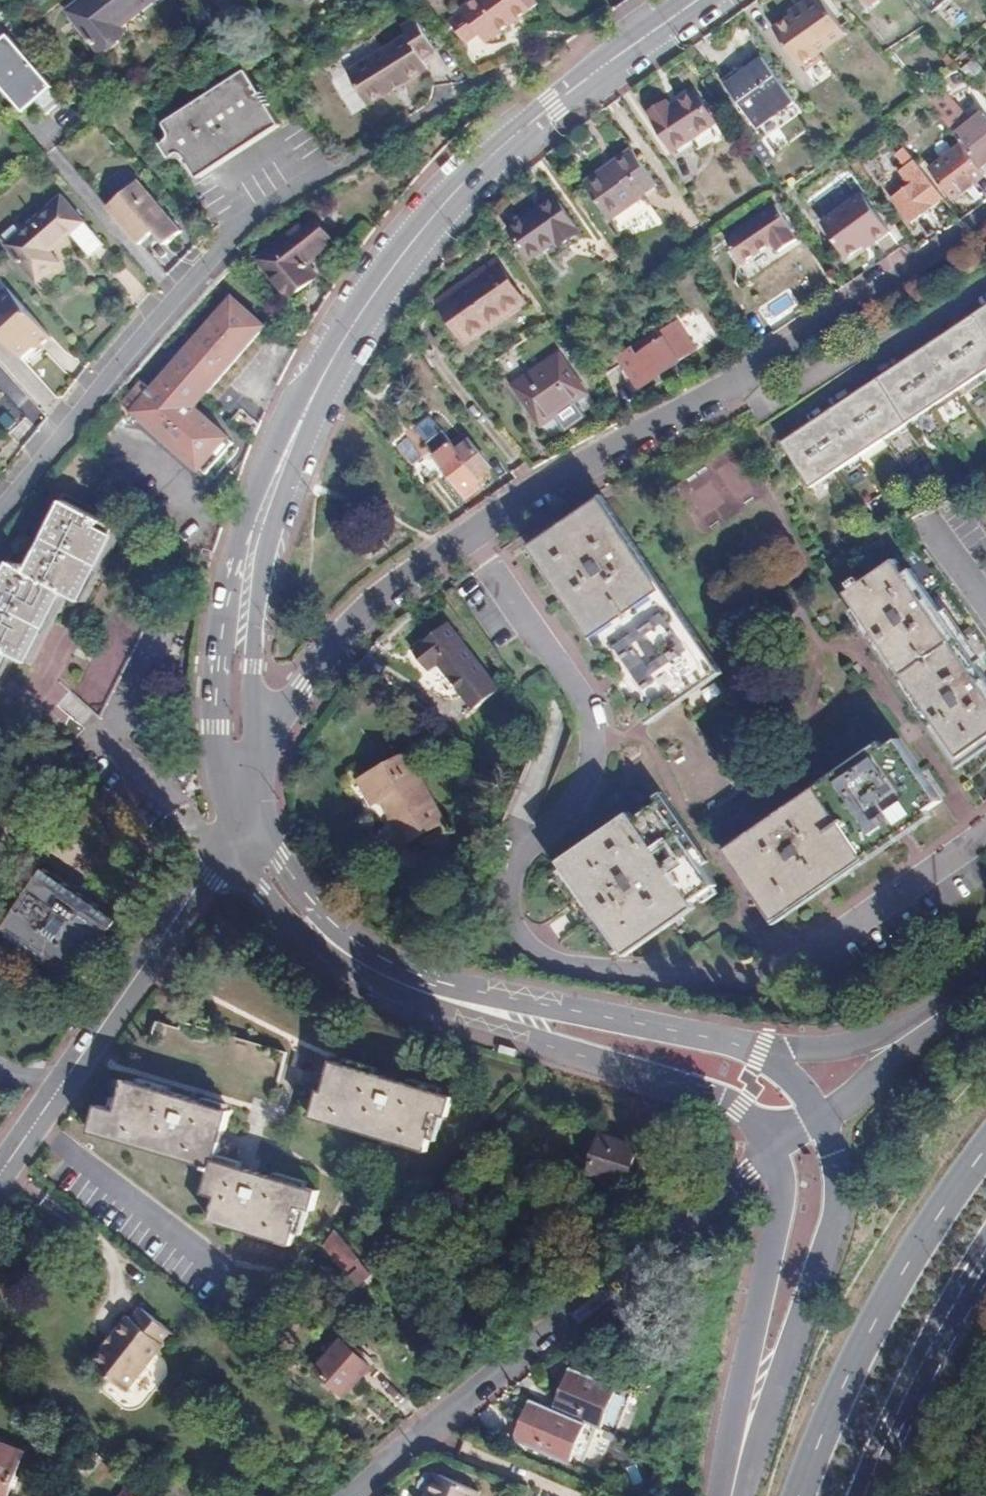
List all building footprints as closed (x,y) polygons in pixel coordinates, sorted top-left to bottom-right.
[(73,10),(104,51),(130,32),(126,26),(159,0),(85,0),(73,10)] [(485,37),(498,27),(503,33),(507,38),(544,9),(537,0),(489,0),(455,25),(471,46),(485,37)] [(803,10),(830,46),(850,32),(826,0),(807,0),(803,3),(807,7),(803,10)] [(936,8),(951,30),(969,18),(956,0),(948,0),(936,8)] [(803,10),(800,6),(792,11),(795,15),(803,10)] [(803,10),(795,15),(777,29),(804,65),(830,46),(803,10)] [(439,52),(416,20),(402,29),(409,37),(352,77),(376,109),(397,95),(395,91),(407,82),(410,85),(432,70),(426,62),(439,52)] [(498,27),(485,37),(489,42),(503,33),(498,27)] [(24,116),(52,91),(8,38),(0,45),(0,89),(24,116)] [(796,105),(761,53),(723,80),(759,130),(796,105)] [(981,91),(985,86),(985,74),(977,63),(965,73),(981,91)] [(284,128),(249,73),(167,126),(175,140),(165,146),(174,161),(185,155),(201,180),(284,128)] [(984,167),(985,165),(985,116),(983,111),(970,122),(956,103),(955,104),(938,84),(924,96),(941,117),(967,147),(984,167)] [(715,119),(695,89),(670,105),(666,101),(648,112),(672,148),(715,119)] [(985,171),(985,170),(984,167),(967,147),(935,171),(958,202),(985,181),(985,178),(983,174),(985,171)] [(658,188),(634,152),(614,165),(614,169),(589,187),(611,219),(658,188)] [(99,192),(111,203),(133,181),(121,170),(99,192)] [(949,200),(929,175),(897,200),(915,224),(949,200)] [(139,183),(109,209),(142,247),(157,234),(168,247),(183,234),(139,183)] [(861,192),(821,221),(847,257),(863,245),(873,238),(875,241),(890,231),(861,192)] [(578,229),(554,194),(509,224),(529,253),(556,235),(560,240),(578,229)] [(106,246),(63,197),(9,247),(42,285),(64,266),(54,255),(75,238),(93,258),(106,246)] [(795,231),(779,206),(729,240),(745,265),(776,245),(781,252),(797,241),(793,234),(795,231)] [(302,261),(333,238),(312,210),(256,253),(286,293),(312,273),(302,261)] [(342,250),(333,238),(302,261),(312,273),(342,250)] [(873,238),(863,245),(866,248),(875,241),(873,238)] [(522,302),(492,261),(435,301),(465,343),(522,302)] [(3,327),(0,330),(0,333),(27,363),(56,339),(12,290),(3,299),(0,295),(0,324),(3,327)] [(265,327),(233,299),(154,390),(147,384),(129,405),(137,411),(136,412),(166,439),(165,442),(172,448),(174,446),(186,456),(184,458),(192,466),(194,463),(203,470),(231,437),(197,408),(265,327)] [(985,373),(985,310),(783,444),(812,488),(985,373)] [(680,326),(665,336),(667,341),(643,358),(639,353),(624,363),(643,390),(698,355),(680,326)] [(667,341),(665,336),(639,353),(643,358),(667,341)] [(585,398),(557,355),(510,388),(538,429),(585,398)] [(937,407),(945,422),(967,410),(959,395),(937,407)] [(8,399),(0,407),(0,425),(13,439),(31,422),(8,399)] [(457,453),(442,433),(427,445),(469,497),(483,486),(477,479),(457,453)] [(409,442),(395,452),(412,473),(425,462),(409,442)] [(457,453),(477,479),(490,468),(470,442),(457,453)] [(738,447),(674,486),(703,533),(766,494),(738,447)] [(2,589),(0,592),(0,680),(14,652),(32,660),(68,591),(85,599),(120,529),(65,501),(30,570),(25,567),(23,570),(14,565),(2,589)] [(600,508),(536,549),(646,718),(709,676),(600,508)] [(927,553),(922,556),(918,550),(899,562),(896,562),(863,585),(859,580),(850,585),(854,590),(846,596),(983,798),(985,797),(985,640),(927,553)] [(498,693),(444,625),(408,653),(425,673),(436,664),(474,712),(498,693)] [(892,750),(724,859),(764,922),(933,813),(892,750)] [(406,845),(445,822),(407,755),(362,781),(376,807),(382,804),(406,845)] [(651,811),(554,875),(608,958),(705,894),(651,811)] [(41,867),(0,933),(0,934),(77,982),(117,915),(41,867)] [(178,1032),(154,1027),(146,1052),(276,1086),(286,1052),(180,1024),(178,1032)] [(452,1092),(331,1059),(323,1090),(317,1088),(309,1117),(425,1149),(431,1126),(428,1125),(432,1108),(447,1112),(452,1092)] [(208,1104),(103,1076),(98,1095),(111,1098),(107,1112),(76,1103),(69,1131),(193,1164),(186,1185),(198,1189),(189,1222),(293,1249),(299,1227),(294,1224),(299,1209),(313,1213),(318,1192),(194,1159),(208,1104)] [(640,1149),(605,1137),(593,1173),(629,1185),(640,1149)] [(338,1235),(327,1249),(352,1276),(359,1268),(356,1265),(362,1259),(338,1235)] [(177,1341),(145,1316),(135,1329),(131,1325),(118,1341),(123,1344),(111,1359),(107,1357),(96,1373),(132,1399),(177,1341)] [(369,1365),(345,1346),(321,1375),(345,1395),(369,1365)] [(591,1426),(605,1432),(623,1389),(572,1369),(568,1379),(572,1381),(568,1390),(563,1389),(554,1412),(591,1426)] [(572,1381),(568,1379),(563,1389),(568,1390),(572,1381)] [(574,1465),(591,1426),(554,1412),(532,1403),(528,1414),(531,1416),(527,1425),(523,1424),(516,1443),(574,1465)] [(0,1447),(0,1495),(9,1495),(21,1453),(0,1447)] [(90,1456),(85,1450),(72,1463),(79,1468),(90,1456)] [(445,1478),(437,1495),(485,1495),(445,1478)]
